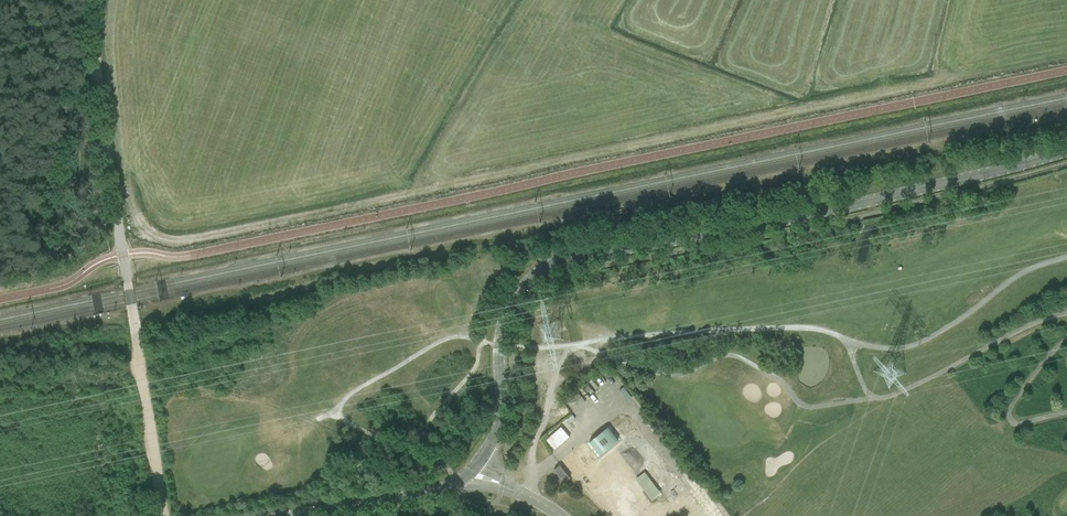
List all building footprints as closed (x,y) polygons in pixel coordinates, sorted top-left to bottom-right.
[(554,450),(569,437),(561,427),(546,440),(554,450)] [(646,467),(662,453),(641,430),(625,444),(646,467)] [(565,465),(574,476),(584,467),(576,457),(565,465)] [(669,460),(663,465),(666,469),(675,480),(681,475),(669,460)] [(564,483),(570,478),(559,466),(554,470),(564,483)] [(654,501),(664,493),(647,472),(637,480),(654,501)]
